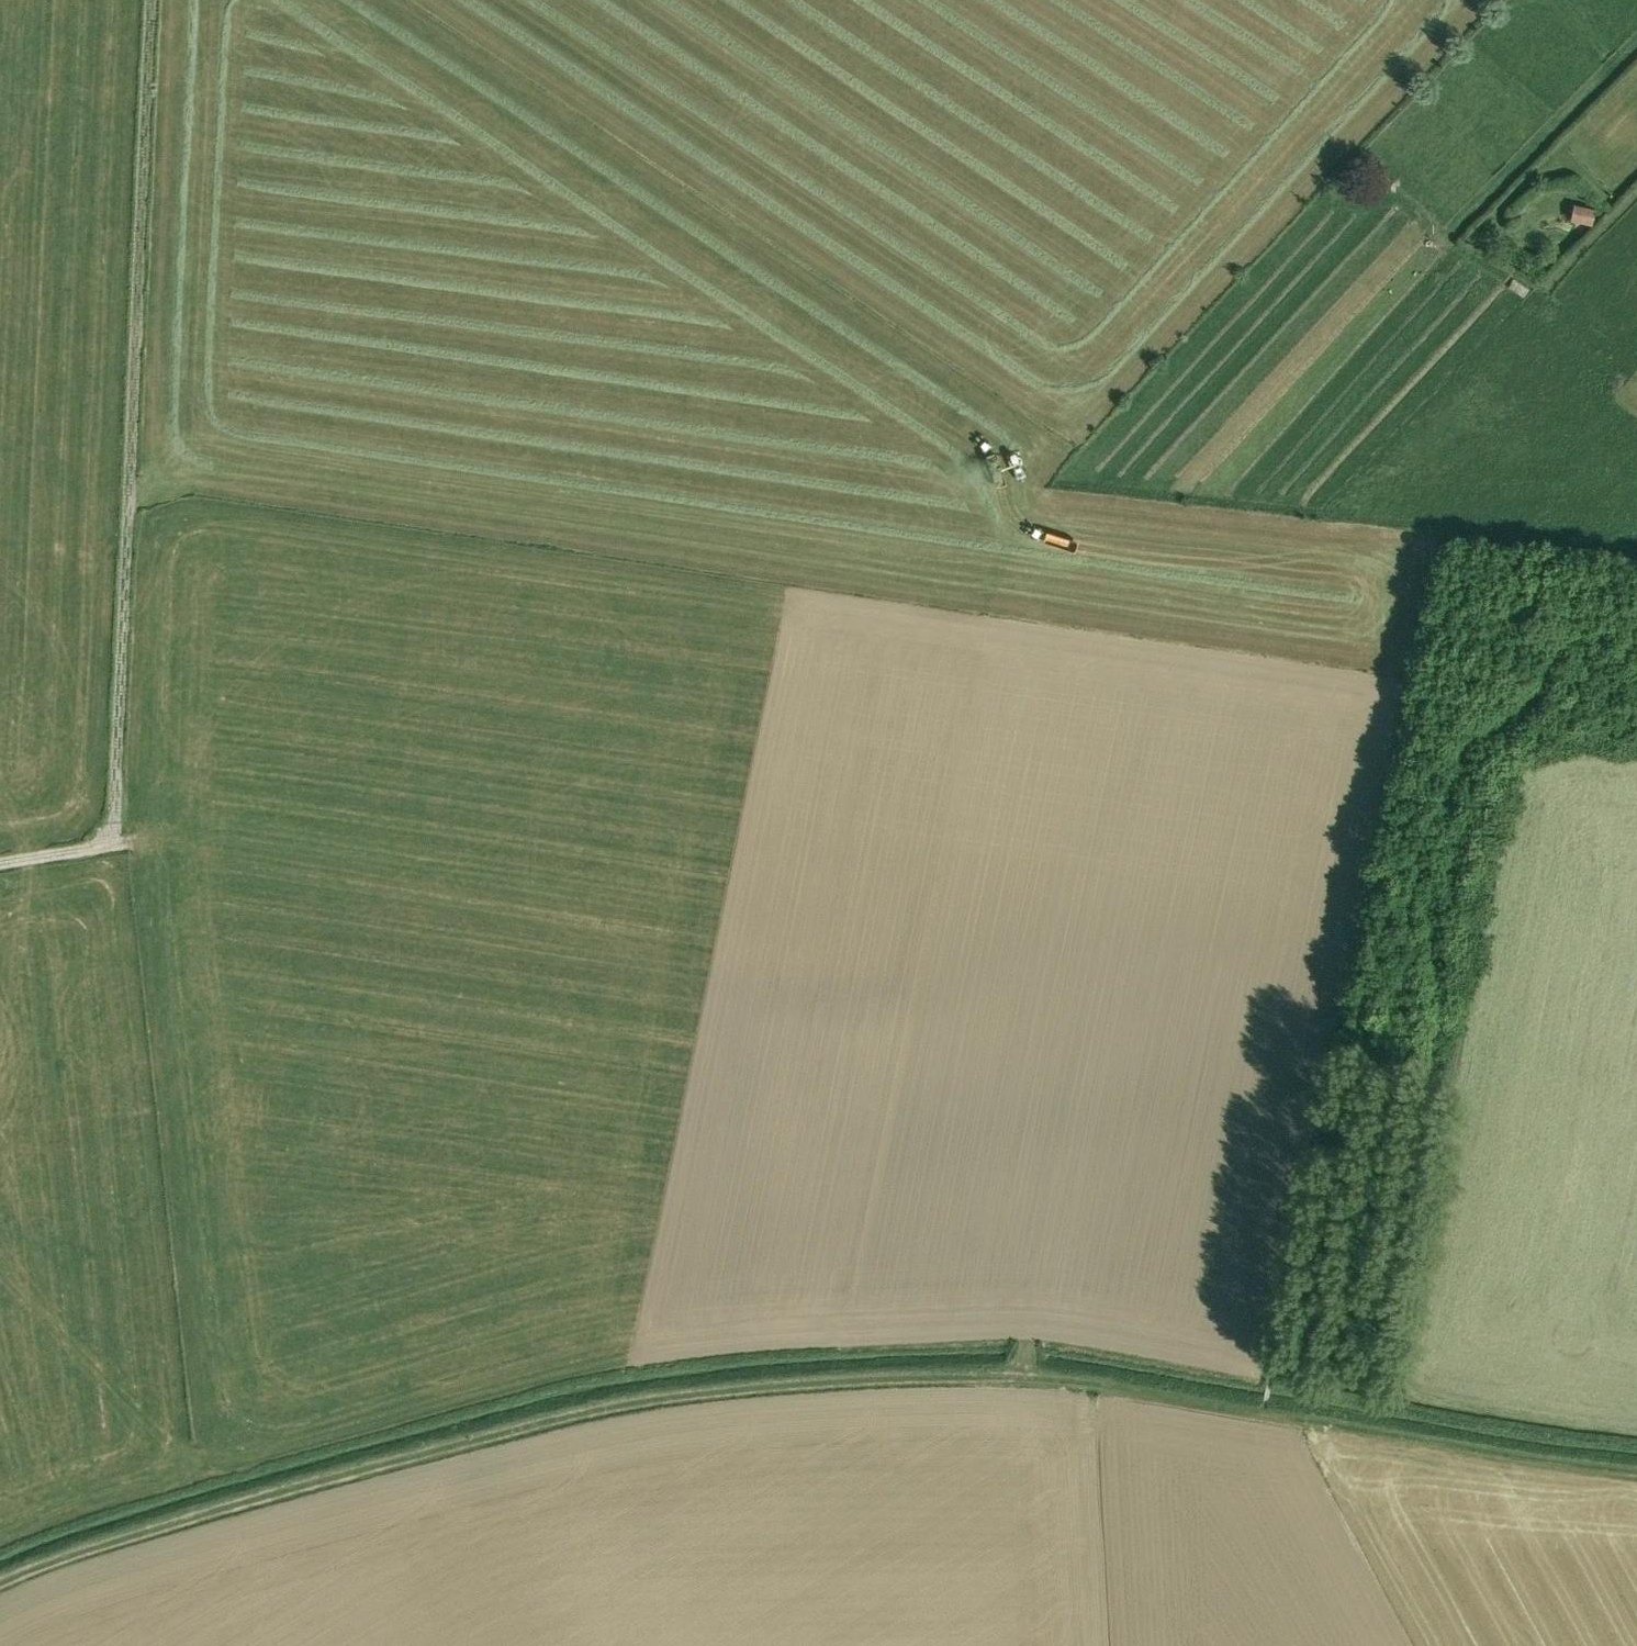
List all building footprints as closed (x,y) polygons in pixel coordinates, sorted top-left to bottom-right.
[(1574,204),(1571,222),(1592,226),(1595,209),(1574,204)]
